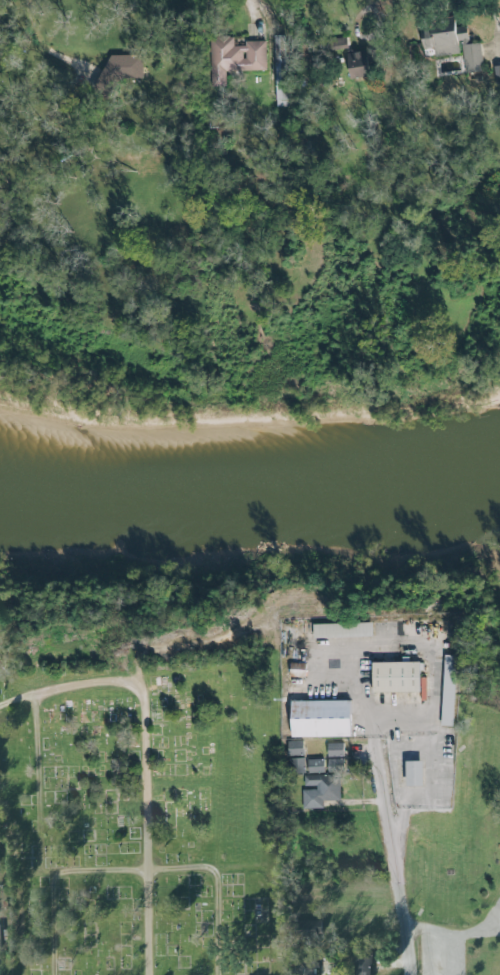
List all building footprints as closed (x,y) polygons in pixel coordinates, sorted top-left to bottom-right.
[(423,34),(425,50),(437,49),(438,58),(466,55),(468,76),(487,74),(484,44),(476,45),(474,28),(423,34)] [(267,71),(267,42),(246,43),(246,48),(235,48),(234,39),(230,39),(230,38),(217,38),(217,40),(211,40),(211,50),(208,51),(209,54),(211,54),(212,88),(226,87),(226,73),(267,71)] [(351,51),(359,81),(380,76),(373,51),(360,54),(358,50),(351,51)] [(148,82),(147,56),(110,57),(111,83),(148,82)] [(416,692),(415,661),(369,662),(369,693),(416,692)] [(293,736),(351,736),(351,700),(293,700),(293,736)] [(288,741),(289,757),(304,756),(304,741),(288,741)] [(327,743),(328,758),(345,757),(345,743),(327,743)] [(289,758),(304,758),(305,773),(290,774),(289,758)] [(309,759),(325,759),(325,773),(309,773),(309,759)] [(328,759),(328,773),(344,773),(344,759),(328,759)] [(419,761),(402,761),(402,786),(419,785),(419,761)] [(305,775),(340,775),(341,800),(324,801),(324,807),(304,809),(303,790),(317,790),(317,786),(305,786),(305,775)] [(370,956),(353,956),(353,974),(370,974),(370,956)]
